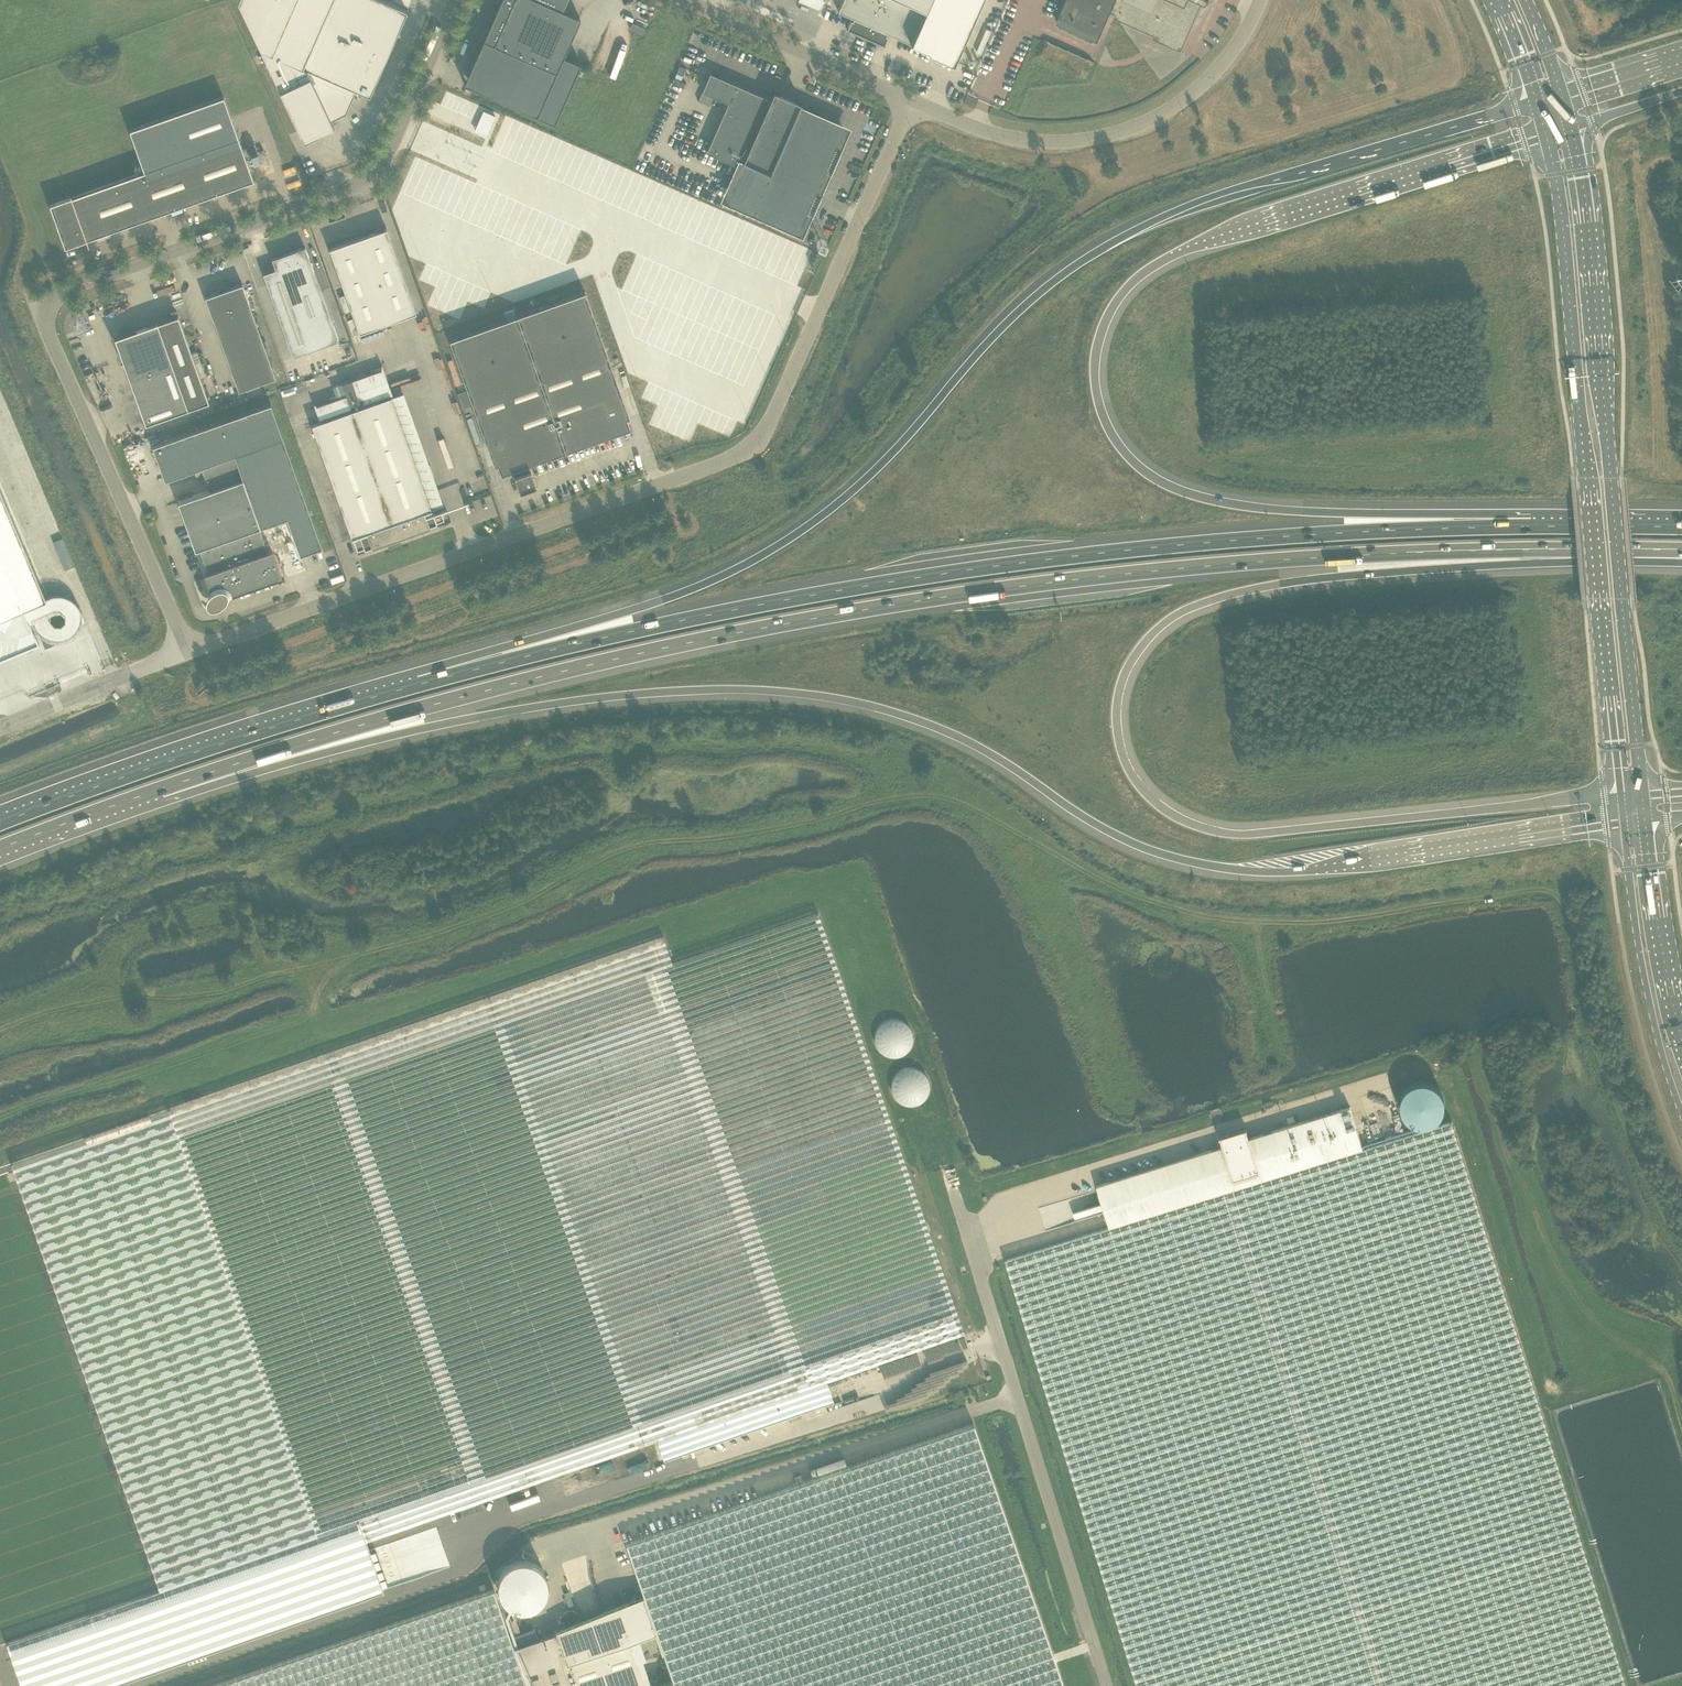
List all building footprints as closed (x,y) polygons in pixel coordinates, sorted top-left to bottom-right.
[(304,139),(333,124),(331,118),(346,111),(355,89),(369,96),(407,10),(383,0),(238,0),(304,139)] [(566,0),(500,0),(464,83),(554,123),(580,63),(563,55),(580,17),(562,10),(566,0)] [(818,1),(838,10),(853,17),(852,19),(851,19),(847,27),(846,26),(846,27),(849,29),(881,43),(884,44),(889,33),(910,42),(957,63),(985,0),(818,0),(818,1)] [(1119,18),(1155,33),(1154,35),(1181,49),(1203,0),(1066,0),(1057,22),(1098,40),(1111,10),(1116,12),(1115,16),(1119,18)] [(630,29),(642,34),(645,28),(632,23),(630,29)] [(728,102),(706,151),(740,166),(726,198),(799,231),(843,130),(798,110),(801,103),(773,91),(770,99),(710,72),(702,91),(728,102)] [(130,129),(144,171),(72,197),(71,193),(70,194),(71,197),(50,204),(65,247),(76,243),(77,247),(87,243),(88,245),(89,245),(87,239),(253,180),(224,96),(130,129)] [(484,112),(475,131),(487,136),(495,117),(484,112)] [(329,249),(359,332),(416,312),(386,229),(387,229),(387,228),(329,248),(329,249)] [(338,340),(305,247),(272,258),(275,269),(263,273),(292,356),(338,340)] [(242,285),(205,298),(212,319),(238,391),(275,377),(249,305),(242,285)] [(501,474),(513,469),(514,473),(513,474),(519,490),(536,484),(530,468),(529,468),(528,464),(630,428),(626,417),(629,416),(611,367),(612,367),(585,291),(449,339),(494,464),(497,463),(501,474)] [(145,424),(188,409),(208,401),(178,316),(122,335),(117,345),(145,424)] [(383,370),(352,381),(351,381),(341,384),(346,397),(314,408),(318,420),(391,393),(383,370)] [(431,508),(391,396),(312,425),(352,538),(359,535),(364,550),(389,541),(390,543),(399,540),(398,538),(437,524),(431,508)] [(164,479),(201,466),(209,489),(177,501),(195,549),(199,548),(208,572),(204,574),(210,592),(209,593),(209,594),(208,595),(207,596),(207,597),(206,598),(206,600),(205,601),(205,602),(205,603),(206,603),(206,604),(206,606),(207,606),(208,607),(209,608),(210,608),(211,608),(212,608),(213,608),(214,608),(215,607),(218,606),(220,605),(222,603),(223,602),(224,601),(225,600),(227,598),(227,596),(231,595),(281,577),(272,550),(267,551),(259,527),(286,517),(300,554),(322,546),(270,403),(152,445),(164,479)] [(45,595),(0,488),(0,614),(45,595)] [(663,936),(170,1107),(12,1162),(160,1589),(318,1534),(322,1544),(325,1554),(465,1505),(546,1477),(657,1439),(664,1459),(799,1412),(792,1392),(964,1332),(818,912),(672,963),(663,936)] [(1110,1226),(1363,1148),(1350,1106),(1249,1137),(1247,1128),(1224,1134),(1225,1136),(1225,1135),(1227,1139),(1221,1141),(1223,1145),(1097,1185),(1110,1226)] [(1110,1226),(1006,1259),(1133,1669),(1138,1685),(1627,1685),(1508,1303),(1452,1121),(1363,1148),(1110,1226)] [(974,1424),(625,1544),(643,1596),(616,1605),(555,1632),(555,1633),(513,1648),(493,1590),(213,1685),(1064,1685),(974,1424)] [(547,1560),(502,1558),(500,1603),(545,1605),(547,1560)] [(513,1613),(506,1615),(513,1634),(519,1632),(513,1613)]
